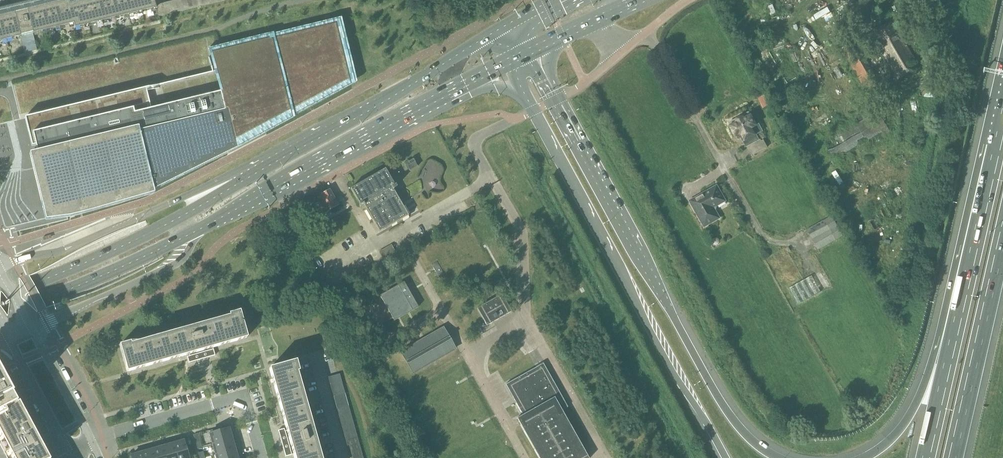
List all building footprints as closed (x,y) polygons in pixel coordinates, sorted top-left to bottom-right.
[(74,23),(75,28),(156,8),(154,0),(86,0),(69,4),(68,0),(67,0),(21,11),(0,16),(0,42),(74,23)] [(171,13),(177,12),(174,0),(168,2),(171,13)] [(182,11),(180,0),(175,0),(174,0),(177,12),(182,11)] [(188,9),(186,0),(180,0),(182,11),(188,9)] [(194,8),(192,0),(186,0),(188,9),(194,8)] [(171,13),(168,2),(162,3),(165,15),(171,13)] [(159,16),(165,15),(162,3),(156,5),(159,16)] [(347,87),(331,20),(273,34),(273,33),(209,49),(209,50),(210,50),(212,57),(208,57),(212,72),(25,117),(32,146),(36,145),(38,145),(38,147),(35,148),(36,152),(30,154),(46,221),(70,218),(88,213),(153,194),(153,192),(239,148),(294,119),(293,117),(347,87)] [(893,23),(873,35),(898,80),(919,68),(893,23)] [(37,50),(33,34),(20,37),(24,53),(37,50)] [(855,45),(843,52),(869,97),(881,90),(855,45)] [(920,87),(923,97),(934,98),(938,88),(930,81),(920,87)] [(876,109),(822,140),(833,158),(834,159),(859,145),(857,141),(865,137),(867,141),(883,131),(885,134),(889,131),(884,122),(876,109)] [(741,138),(751,156),(764,149),(760,140),(758,140),(755,136),(762,132),(757,123),(755,124),(748,112),(729,123),(731,127),(736,136),(735,136),(738,140),(741,138)] [(417,167),(413,159),(406,164),(410,171),(417,167)] [(364,205),(379,232),(408,216),(400,202),(402,201),(397,193),(395,194),(392,189),(396,187),(395,185),(394,185),(385,169),(350,189),(360,205),(359,206),(360,208),(364,205)] [(716,206),(725,201),(717,186),(690,201),(705,226),(719,218),(715,210),(716,206)] [(320,203),(312,207),(318,216),(337,205),(329,190),(322,195),(323,196),(318,199),(320,203)] [(843,236),(832,216),(807,229),(818,250),(843,236)] [(379,252),(383,259),(396,252),(391,245),(379,252)] [(365,277),(360,269),(353,273),(358,281),(365,277)] [(789,289),(798,305),(821,292),(812,276),(789,289)] [(418,307),(404,282),(380,296),(394,321),(418,307)] [(511,311),(501,294),(477,308),(486,326),(511,311)] [(230,319),(131,347),(130,345),(131,345),(130,342),(120,345),(127,372),(189,354),(191,362),(215,355),(213,348),(247,338),(239,312),(229,315),(229,317),(230,317),(230,319)] [(443,329),(425,339),(402,352),(414,373),(455,349),(443,329)] [(287,432),(280,434),(286,457),(294,455),(294,457),(318,457),(294,373),(298,372),(295,361),(269,369),(287,432)] [(521,425),(539,457),(589,457),(562,410),(568,407),(543,363),(506,385),(523,415),(517,418),(521,425)] [(341,380),(340,374),(328,377),(330,384),(341,380)] [(330,384),(332,390),(343,387),(341,380),(330,384)] [(21,413),(15,402),(5,383),(0,385),(0,457),(45,457),(21,413)] [(345,393),(343,387),(332,390),(333,397),(345,393)] [(333,397),(335,403),(347,400),(345,393),(333,397)] [(337,409),(349,406),(347,400),(335,403),(337,409)] [(339,416),(350,413),(349,406),(337,409),(339,416)] [(350,413),(339,416),(341,422),(352,419),(350,413)] [(354,425),(352,419),(341,422),(343,429),(354,425)] [(354,425),(343,429),(344,435),(356,432),(354,425)] [(213,444),(232,439),(229,428),(210,433),(213,444)] [(346,441),(358,438),(356,432),(344,435),(346,441)] [(346,441),(348,448),(359,445),(358,438),(346,441)] [(232,439),(213,444),(216,455),(235,449),(232,439)] [(184,441),(173,444),(177,457),(189,457),(184,441)] [(166,457),(177,457),(173,444),(163,447),(166,457)] [(361,451),(359,445),(348,448),(350,454),(361,451)] [(163,447),(152,450),(155,457),(166,457),(163,447)] [(216,455),(217,457),(237,457),(235,449),(216,455)] [(142,453),(144,457),(155,457),(152,450),(142,453)]
